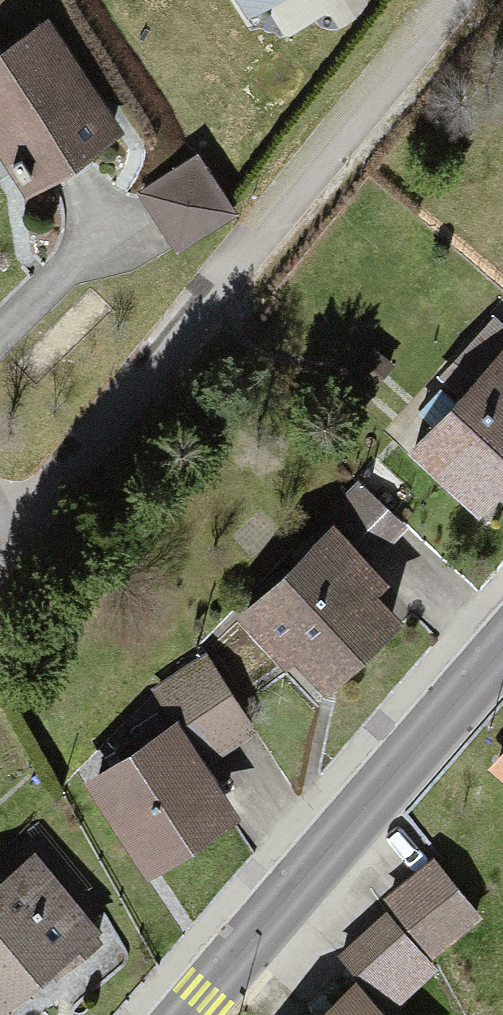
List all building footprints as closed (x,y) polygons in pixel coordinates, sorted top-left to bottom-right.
[(252,27),(296,0),(235,0),(252,27)] [(0,40),(0,129),(32,175),(109,123),(36,16),(0,40)] [(197,162),(150,190),(170,224),(218,196),(197,162)] [(401,446),(469,507),(502,469),(502,333),(401,446)] [(402,525),(356,486),(312,537),(300,526),(231,605),(321,682),(389,602),(358,575),(402,525)] [(150,691),(164,712),(76,771),(138,862),(229,801),(199,757),(243,727),(197,659),(150,691)] [(488,756),(502,769),(502,739),(488,756)] [(0,869),(0,996),(89,927),(27,848),(0,869)] [(303,1014),(388,1014),(485,932),(426,863),(381,902),(389,912),(338,955),(352,972),(303,1014)]
